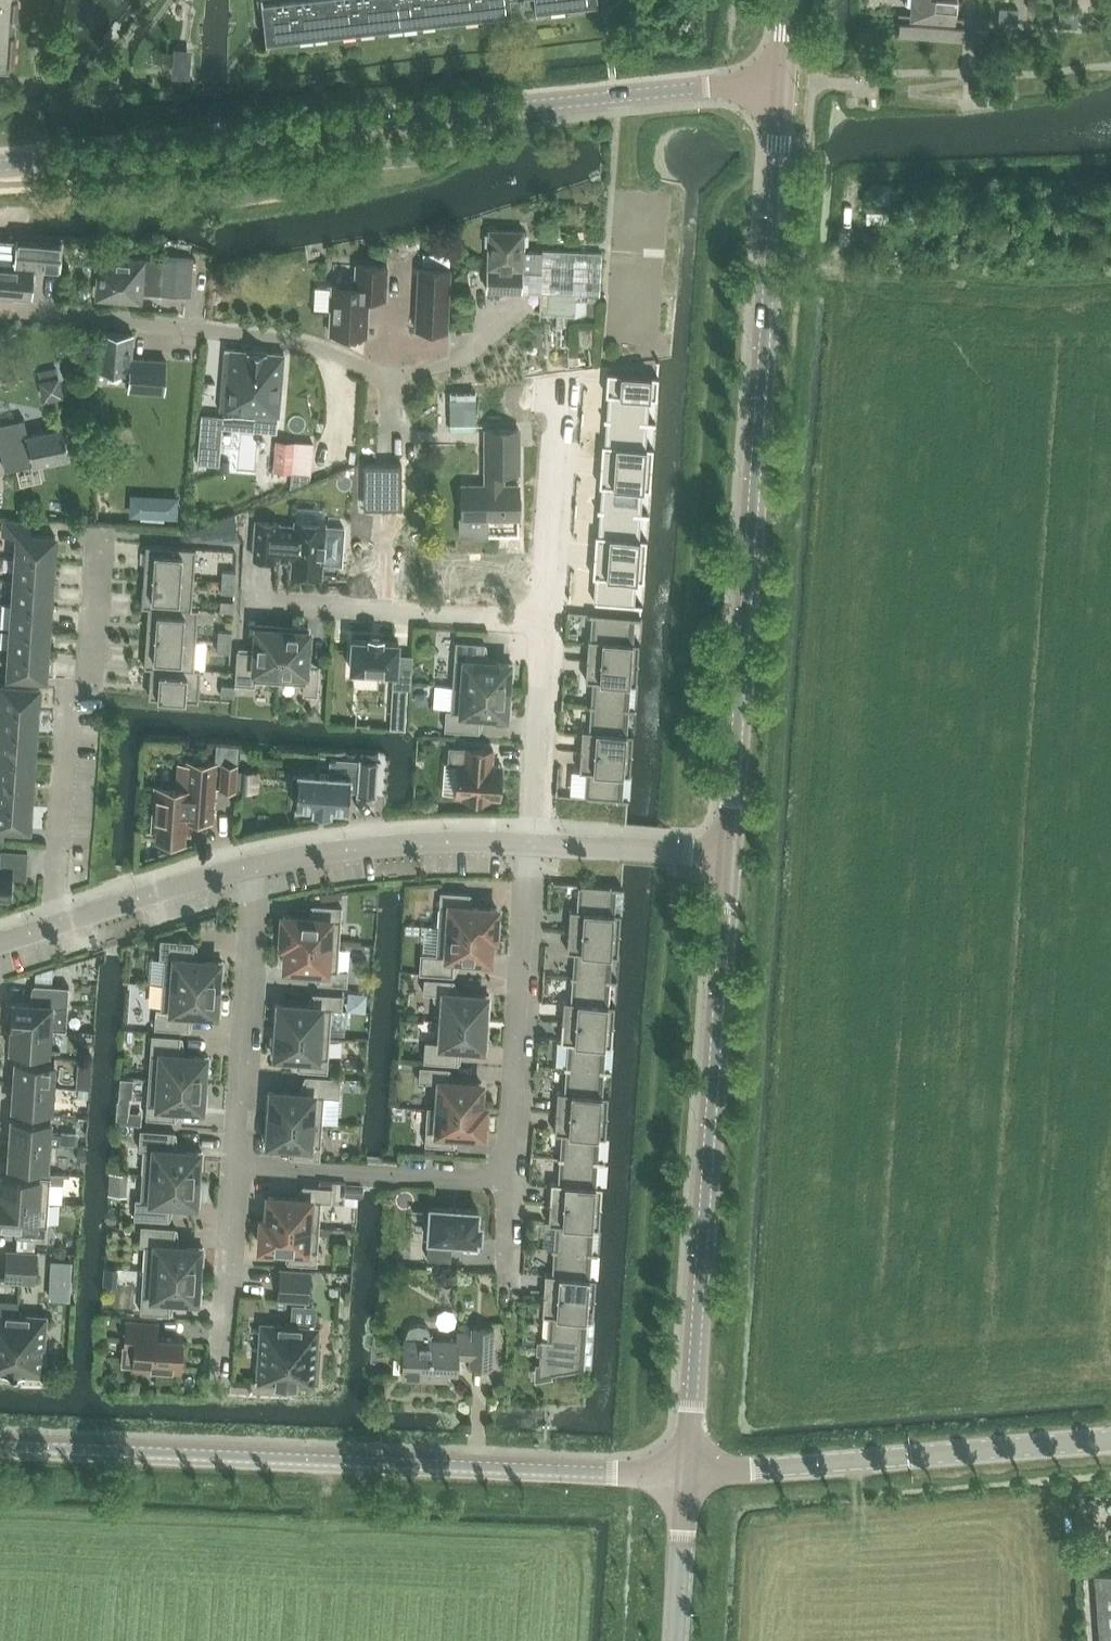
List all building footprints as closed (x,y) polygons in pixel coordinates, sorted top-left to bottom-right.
[(11,67),(12,57),(13,57),(15,31),(13,31),(14,11),(15,11),(16,0),(0,0),(0,66),(11,67)] [(260,0),(264,36),(277,34),(278,39),(296,37),(291,0),(263,0),(260,0)] [(296,37),(313,35),(313,30),(326,29),(323,0),(291,0),(296,37)] [(326,29),(339,27),(339,32),(357,30),(354,0),(323,0),(326,29)] [(357,30),(375,28),(374,23),(387,22),(385,0),(354,0),(357,30)] [(387,22),(400,20),(401,25),(418,23),(416,0),(385,0),(387,22)] [(418,23),(436,21),(436,16),(449,15),(447,0),(416,0),(418,23)] [(449,15),(461,13),(462,18),(480,16),(478,0),(447,0),(449,15)] [(480,16),(510,12),(510,7),(509,0),(478,0),(480,16)] [(909,17),(953,20),(954,0),(910,0),(909,17)] [(1006,8),(996,8),(995,21),(1005,22),(1006,8)] [(1016,9),(1006,8),(1005,22),(1015,22),(1016,9)] [(1057,13),(1056,25),(1065,26),(1067,13),(1057,13)] [(1076,14),(1067,13),(1065,26),(1074,27),(1076,14)] [(909,17),(899,16),(899,23),(908,23),(917,24),(926,25),(935,25),(944,26),(953,27),(963,27),(975,28),(984,29),(985,22),(953,20),(909,17)] [(898,37),(907,37),(908,23),(899,23),(898,37)] [(908,23),(907,37),(916,38),(917,24),(908,23)] [(917,24),(916,38),(925,39),(926,25),(917,24)] [(926,25),(925,39),(934,39),(935,25),(926,25)] [(935,25),(934,39),(943,40),(944,26),(935,25)] [(944,26),(943,40),(952,40),(953,27),(944,26)] [(953,27),(952,40),(962,41),(963,27),(953,27)] [(984,29),(975,28),(974,42),(983,43),(984,29)] [(888,211),(867,210),(866,221),(888,222),(888,211)] [(523,230),(488,229),(486,290),(521,291),(522,275),(541,276),(542,251),(542,249),(522,249),(523,230)] [(14,297),(14,295),(31,297),(34,268),(60,270),(63,242),(17,238),(15,266),(0,265),(0,296),(14,297)] [(542,251),(541,276),(541,291),(600,293),(601,253),(542,251)] [(192,275),(193,260),(193,258),(160,256),(159,260),(98,256),(95,299),(142,302),(143,291),(190,294),(192,275)] [(330,333),(339,333),(343,338),(352,338),(357,334),(366,335),(368,297),(385,298),(387,266),(356,265),(356,277),(341,276),(337,280),(336,285),(332,285),(330,333)] [(416,328),(446,330),(449,269),(419,268),(416,328)] [(592,344),(591,327),(578,328),(579,345),(592,344)] [(96,369),(130,371),(129,389),(163,392),(165,359),(132,356),(133,335),(99,332),(96,369)] [(221,410),(279,415),(284,353),(226,349),(221,410)] [(41,380),(39,380),(44,399),(63,395),(59,376),(58,376),(55,366),(38,370),(41,380)] [(644,421),(646,395),(655,395),(656,375),(606,372),(604,392),(613,393),(612,419),(644,421)] [(529,393),(532,418),(592,408),(588,384),(529,393)] [(220,465),(224,415),(201,414),(197,463),(220,465)] [(0,423),(0,448),(1,453),(5,452),(9,469),(69,456),(63,427),(28,435),(24,418),(0,423)] [(643,445),(644,421),(612,419),(610,443),(601,443),(600,463),(650,466),(652,446),(643,445)] [(461,517),(459,517),(459,536),(489,536),(489,518),(518,518),(518,483),(503,483),(504,471),(519,471),(519,428),(485,428),(485,483),(461,483),(461,517)] [(273,470),(305,474),(309,443),(277,439),(273,470)] [(400,463),(365,464),(365,507),(400,507),(400,508),(402,508),(402,463),(400,463)] [(649,487),(650,466),(600,463),(598,484),(607,484),(606,510),(638,512),(640,486),(649,487)] [(158,495),(156,518),(178,520),(180,497),(158,495)] [(637,537),(638,512),(606,510),(604,535),(595,534),(594,555),(644,558),(646,538),(637,537)] [(190,532),(191,537),(237,540),(233,515),(190,532)] [(2,533),(17,534),(16,559),(54,561),(55,535),(30,534),(31,521),(3,519),(2,533)] [(256,520),(254,557),(275,558),(275,556),(293,557),(292,573),(301,573),(304,577),(309,579),(314,578),(317,574),(321,575),(322,562),(341,564),(344,527),(324,525),(325,522),(295,520),(295,525),(278,524),(278,522),(256,520)] [(145,575),(194,579),(196,548),(146,544),(145,552),(144,552),(143,563),(148,564),(147,575),(145,575)] [(643,579),(644,558),(594,555),(592,575),(601,576),(600,602),(632,604),(634,578),(643,579)] [(52,585),(54,561),(16,559),(14,582),(52,585)] [(222,570),(222,581),(235,581),(236,571),(222,570)] [(146,587),(141,587),(141,598),(142,598),(142,606),(148,607),(148,605),(192,608),(192,607),(194,579),(145,575),(145,576),(147,576),(146,587)] [(235,581),(222,581),(221,591),(234,592),(235,581)] [(50,608),(52,585),(14,582),(13,606),(50,608)] [(148,612),(146,612),(146,623),(150,624),(150,635),(148,635),(196,639),(198,608),(192,607),(192,608),(148,605),(148,607),(148,612)] [(49,632),(50,608),(13,606),(11,629),(49,632)] [(587,658),(638,662),(639,641),(638,641),(640,618),(641,618),(641,616),(625,615),(590,612),(590,614),(594,615),(592,638),(588,638),(587,658)] [(284,629),(274,628),(274,625),(257,624),(256,651),(239,650),(239,649),(237,649),(235,683),(255,685),(255,680),(277,681),(279,649),(284,650),(285,625),(284,625),(284,629)] [(291,629),(286,629),(286,625),(285,625),(284,650),(279,649),(277,681),(304,683),(303,693),(317,694),(319,665),(318,665),(318,666),(306,665),(309,627),(291,626),(291,629)] [(47,655),(49,632),(11,629),(9,652),(47,655)] [(218,630),(217,640),(231,641),(232,631),(218,630)] [(149,647),(144,647),(143,658),(145,658),(144,666),(150,667),(151,665),(194,668),(196,639),(148,635),(148,636),(150,636),(149,647)] [(352,638),(351,669),(356,669),(356,673),(377,675),(377,670),(394,671),(393,686),(410,687),(412,655),(397,654),(398,641),(381,640),(382,636),(366,635),(366,639),(352,638)] [(231,641),(217,640),(217,651),(230,652),(231,641)] [(456,640),(453,684),(507,688),(508,677),(512,677),(513,662),(483,660),(484,644),(485,644),(485,642),(456,640)] [(47,655),(9,652),(8,675),(46,678),(47,655)] [(589,704),(635,708),(635,706),(634,706),(635,683),(636,683),(638,662),(587,658),(586,679),(595,680),(593,703),(589,703),(589,704)] [(150,673),(149,672),(148,684),(153,684),(152,695),(150,695),(150,697),(198,700),(201,668),(194,668),(151,665),(150,667),(150,673)] [(0,702),(0,709),(37,712),(39,686),(1,683),(0,702)] [(235,685),(222,684),(221,694),(234,695),(235,685)] [(507,688),(453,684),(451,709),(446,709),(445,729),(479,731),(479,730),(478,730),(479,713),(509,715),(510,700),(506,699),(507,688)] [(582,728),(581,750),(631,753),(633,732),(632,732),(634,709),(635,708),(589,704),(589,706),(593,706),(592,729),(582,728)] [(36,735),(37,712),(0,709),(0,733),(36,735)] [(0,733),(0,756),(34,759),(36,735),(0,733)] [(217,745),(216,762),(237,764),(238,746),(217,745)] [(462,797),(489,798),(489,797),(499,797),(500,792),(502,793),(503,772),(496,771),(496,764),(492,763),(493,747),(465,745),(465,746),(449,745),(448,762),(458,763),(456,794),(462,795),(462,797)] [(630,774),(631,753),(581,750),(579,771),(589,771),(587,795),(587,797),(628,800),(628,797),(629,774),(630,774)] [(32,782),(34,759),(0,756),(0,780),(32,782)] [(298,774),(298,775),(295,775),(293,777),(292,791),(294,793),(297,793),(296,804),(296,806),(298,806),(298,805),(313,807),(313,809),(315,809),(329,810),(331,810),(331,808),(346,809),(348,810),(349,807),(348,807),(349,789),(358,790),(358,791),(357,791),(357,794),(359,794),(360,793),(373,794),(373,795),(375,795),(376,793),(375,793),(377,762),(378,762),(378,760),(376,759),(376,760),(362,759),(362,758),(360,758),(360,760),(360,761),(360,766),(349,766),(349,775),(348,775),(300,772),(300,771),(298,771),(298,773),(298,774)] [(152,830),(160,831),(159,839),(182,840),(182,833),(190,833),(191,819),(213,820),(217,762),(186,760),(186,766),(187,766),(186,788),(155,786),(152,830)] [(220,788),(235,789),(237,764),(222,763),(220,788)] [(31,805),(32,782),(0,780),(0,803),(31,805)] [(0,803),(0,839),(3,839),(4,827),(29,828),(31,805),(0,803)] [(9,899),(11,876),(26,877),(28,852),(2,850),(1,865),(0,865),(0,898),(9,899)] [(570,909),(568,930),(619,933),(621,912),(611,911),(613,889),(622,890),(622,886),(581,884),(581,886),(579,909),(570,909)] [(495,936),(497,907),(469,905),(470,892),(441,890),(438,927),(470,929),(469,934),(490,935),(490,936),(495,936)] [(312,917),(283,915),(281,944),(287,944),(307,945),(308,941),(339,943),(342,906),(313,904),(312,917)] [(470,929),(438,927),(436,953),(421,952),(419,972),(454,974),(454,973),(453,973),(454,956),(489,959),(490,936),(490,935),(469,934),(470,929)] [(568,930),(567,951),(577,951),(575,975),(571,974),(571,976),(616,979),(616,978),(607,977),(609,953),(618,954),(619,933),(568,930)] [(195,942),(195,941),(161,938),(160,958),(165,959),(163,983),(217,987),(218,976),(222,976),(223,961),(193,959),(194,942),(195,942)] [(287,944),(285,967),(320,969),(319,981),(318,981),(318,982),(347,984),(348,970),(338,969),(339,943),(308,941),(307,945),(287,944)] [(564,1000),(562,1020),(613,1024),(615,1003),(605,1002),(607,980),(616,981),(616,979),(571,976),(570,978),(575,978),(573,1000),(564,1000)] [(442,1020),(463,1021),(464,1017),(488,1019),(488,1018),(485,1018),(485,1012),(488,1012),(490,995),(452,992),(453,981),(453,979),(424,978),(423,992),(444,993),(442,1020)] [(163,983),(161,1008),(156,1007),(155,1027),(189,1029),(189,1028),(188,1028),(190,1011),(219,1013),(220,998),(217,998),(217,987),(163,983)] [(12,1001),(11,1026),(12,1026),(50,1029),(66,1030),(69,986),(35,984),(35,986),(36,986),(35,1002),(12,1001)] [(350,1010),(369,1009),(369,988),(350,988),(350,1010)] [(274,1026),(299,1028),(298,1032),(330,1034),(332,1008),(342,1009),(343,994),(314,992),(314,994),(315,994),(314,1005),(276,1003),(275,1020),(278,1020),(278,1026),(274,1026)] [(463,1021),(442,1020),(441,1042),(425,1041),(424,1060),(458,1063),(458,1061),(457,1061),(459,1045),(486,1046),(487,1029),(484,1029),(485,1019),(488,1019),(464,1017),(463,1021)] [(562,1020),(561,1041),(570,1042),(569,1066),(565,1065),(564,1067),(610,1070),(610,1068),(601,1068),(602,1044),(612,1045),(613,1024),(562,1020)] [(12,1026),(11,1050),(49,1052),(50,1029),(12,1026)] [(330,1034),(298,1032),(299,1028),(274,1026),(274,1027),(278,1027),(277,1037),(274,1037),(272,1054),(300,1056),(299,1068),(298,1068),(298,1069),(327,1071),(330,1034)] [(181,1036),(152,1034),(149,1078),(203,1082),(204,1070),(208,1071),(209,1056),(179,1054),(180,1037),(181,1037),(181,1036)] [(54,1061),(17,1059),(15,1083),(53,1086),(54,1061)] [(480,1105),(482,1082),(447,1080),(448,1069),(449,1069),(449,1068),(420,1066),(419,1080),(440,1081),(438,1107),(459,1109),(459,1105),(480,1106),(480,1105)] [(557,1091),(556,1112),(607,1115),(609,1094),(599,1093),(601,1071),(610,1071),(610,1070),(564,1067),(564,1068),(569,1069),(567,1091),(557,1091)] [(291,1116),(291,1120),(322,1122),(324,1096),(340,1097),(341,1077),(307,1075),(307,1076),(306,1093),(268,1090),(267,1108),(271,1108),(270,1113),(267,1113),(267,1114),(291,1116)] [(149,1078),(146,1117),(176,1119),(176,1117),(175,1117),(176,1106),(205,1108),(206,1093),(203,1093),(203,1082),(149,1078)] [(53,1086),(15,1083),(13,1108),(51,1110),(53,1086)] [(127,1123),(129,1100),(119,1100),(117,1100),(116,1122),(127,1123)] [(454,1132),(484,1134),(485,1105),(480,1105),(480,1106),(459,1105),(459,1109),(438,1107),(428,1106),(425,1143),(454,1145),(454,1144),(453,1144),(454,1132)] [(556,1112),(555,1132),(564,1133),(563,1157),(558,1156),(558,1158),(604,1161),(604,1160),(595,1159),(596,1135),(606,1136),(607,1115),(556,1112)] [(322,1122),(291,1120),(291,1116),(267,1114),(267,1115),(270,1115),(269,1125),(266,1125),(265,1142),(291,1143),(291,1156),(320,1158),(322,1122)] [(51,1119),(13,1116),(11,1140),(49,1143),(60,1144),(60,1133),(50,1132),(51,1119)] [(175,1132),(175,1131),(140,1129),(139,1148),(144,1148),(143,1173),(197,1177),(198,1166),(201,1166),(202,1151),(173,1149),(174,1132),(175,1132)] [(49,1143),(11,1140),(9,1165),(47,1167),(49,1143)] [(78,1146),(77,1159),(86,1160),(86,1147),(78,1146)] [(551,1181),(550,1202),(601,1206),(602,1185),(593,1184),(594,1162),(604,1163),(604,1161),(558,1158),(558,1159),(562,1160),(561,1182),(551,1181)] [(69,1184),(85,1185),(87,1172),(71,1170),(69,1184)] [(2,1173),(1,1197),(49,1200),(51,1177),(2,1173)] [(197,1177),(143,1173),(141,1198),(136,1197),(134,1217),(169,1219),(169,1218),(168,1218),(169,1201),(199,1203),(200,1188),(196,1188),(197,1177)] [(304,1186),(303,1198),(269,1195),(267,1218),(288,1220),(288,1224),(319,1226),(321,1200),(331,1201),(332,1187),(303,1185),(303,1186),(304,1186)] [(19,1223),(18,1235),(17,1235),(17,1236),(46,1238),(49,1200),(1,1197),(0,1197),(0,1222),(19,1223)] [(550,1202),(548,1223),(558,1224),(556,1247),(552,1247),(552,1249),(598,1252),(598,1250),(589,1250),(590,1227),(600,1227),(601,1206),(550,1202)] [(481,1224),(477,1224),(478,1209),(431,1206),(427,1258),(451,1259),(452,1240),(476,1241),(476,1237),(481,1237),(481,1224)] [(267,1218),(262,1217),(260,1246),(289,1248),(289,1260),(288,1260),(288,1261),(317,1263),(319,1226),(288,1224),(288,1220),(267,1218)] [(176,1227),(142,1224),(141,1244),(146,1244),(144,1269),(198,1273),(199,1261),(203,1262),(204,1247),(173,1245),(175,1228),(176,1228),(176,1227)] [(545,1272),(544,1293),(595,1297),(596,1276),(587,1275),(588,1253),(598,1253),(598,1252),(552,1249),(552,1250),(556,1250),(555,1273),(545,1272)] [(7,1250),(6,1265),(35,1267),(37,1252),(7,1250)] [(6,1265),(5,1280),(34,1283),(35,1267),(6,1265)] [(280,1268),(279,1283),(309,1285),(310,1270),(280,1268)] [(198,1273),(144,1269),(141,1311),(170,1313),(170,1312),(169,1312),(170,1297),(200,1299),(201,1284),(197,1284),(198,1273)] [(279,1283),(278,1298),(308,1301),(309,1285),(279,1283)] [(539,1362),(539,1375),(551,1372),(552,1373),(580,1367),(580,1365),(583,1332),(584,1317),(594,1318),(595,1297),(544,1293),(542,1314),(550,1315),(552,1315),(550,1338),(541,1337),(541,1339),(541,1340),(540,1352),(539,1362)] [(13,1371),(17,1313),(18,1301),(7,1300),(6,1312),(0,1312),(0,1371),(13,1371)] [(45,1315),(17,1313),(13,1371),(41,1373),(41,1374),(43,1374),(44,1372),(43,1372),(47,1315),(45,1315)] [(163,1371),(183,1372),(185,1347),(182,1347),(182,1338),(156,1336),(157,1323),(126,1321),(123,1362),(134,1363),(134,1366),(136,1366),(140,1366),(153,1366),(153,1367),(164,1367),(163,1371)] [(286,1383),(290,1324),(261,1322),(257,1379),(256,1379),(256,1381),(258,1381),(275,1382),(278,1383),(278,1382),(286,1383)] [(472,1327),(472,1342),(431,1340),(431,1336),(429,1328),(428,1327),(420,1323),(418,1323),(410,1326),(408,1328),(405,1336),(405,1339),(404,1339),(403,1376),(447,1378),(447,1369),(457,1369),(458,1364),(492,1365),(494,1328),(472,1327)] [(319,1326),(290,1324),(286,1383),(294,1383),(294,1384),(296,1384),(297,1383),(314,1384),(314,1385),(316,1385),(316,1383),(319,1326)] [(1095,1570),(1100,1640),(1110,1640),(1110,1569),(1095,1570)]
